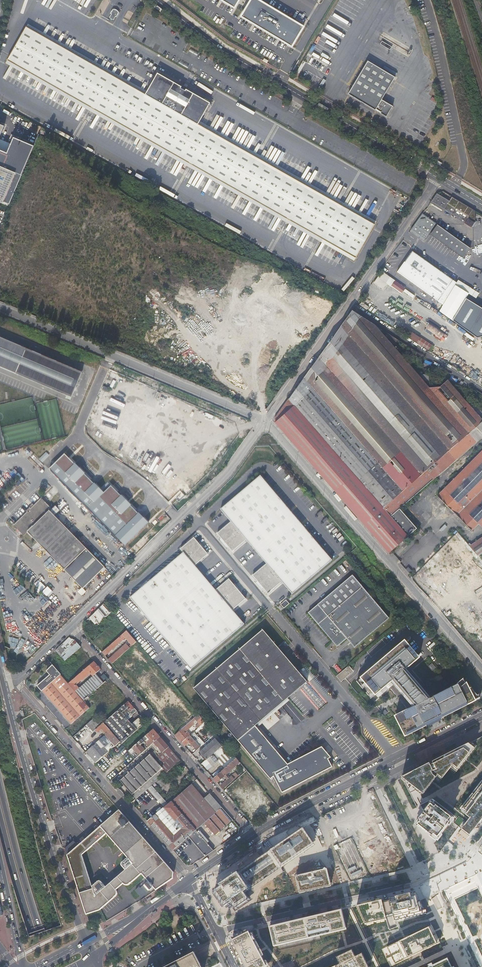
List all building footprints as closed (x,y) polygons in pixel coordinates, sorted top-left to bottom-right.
[(241,16),(291,45),(303,26),(260,0),(251,0),(241,16)] [(110,14),(111,15),(108,18),(113,21),(115,17),(116,18),(119,13),(118,12),(118,11),(116,10),(114,9),(112,9),(110,14)] [(27,24),(6,63),(355,259),(377,221),(200,121),(209,103),(186,89),(184,90),(180,88),(181,86),(157,73),(146,91),(27,24)] [(348,94),(376,110),(376,109),(381,112),(380,113),(387,116),(393,106),(382,99),(395,77),(368,60),(348,94)] [(0,209),(6,211),(30,154),(11,146),(4,161),(0,159),(0,209)] [(475,210),(452,196),(449,200),(437,192),(431,201),(464,222),(465,222),(469,216),(475,220),(475,210)] [(436,224),(422,213),(411,230),(425,240),(436,224)] [(471,248),(438,224),(431,234),(464,257),(471,248)] [(473,251),(481,251),(481,240),(473,240),(473,251)] [(443,304),(455,284),(457,282),(456,282),(412,251),(397,271),(443,304)] [(401,293),(405,287),(381,271),(372,283),(382,290),(386,283),(401,293)] [(468,292),(455,284),(443,304),(440,310),(453,319),(465,297),(468,292)] [(453,319),(476,336),(481,334),(481,307),(465,297),(453,319)] [(403,334),(429,351),(432,346),(406,329),(403,334)] [(71,396),(75,385),(81,371),(0,336),(0,365),(71,396)] [(220,463),(233,449),(226,443),(213,457),(220,463)] [(46,452),(39,459),(43,462),(49,456),(46,452)] [(111,486),(103,494),(65,454),(49,469),(125,546),(141,531),(149,524),(111,486)] [(230,522),(217,533),(232,552),(246,540),(266,564),(252,575),(268,594),(281,582),(292,594),(332,560),(260,476),(220,509),(230,522)] [(34,504),(33,503),(25,511),(26,512),(13,525),(23,535),(27,531),(65,569),(83,588),(105,567),(49,510),(51,508),(41,498),(34,504)] [(83,523),(94,534),(99,529),(88,519),(83,523)] [(183,553),(130,598),(190,670),(244,624),(232,610),(246,599),(229,579),(215,590),(195,565),(208,554),(194,537),(180,549),(183,553)] [(33,548),(38,553),(42,548),(37,544),(33,548)] [(355,578),(352,574),(308,613),(332,641),(337,647),(352,634),(360,643),(389,618),(355,578)] [(280,605),(284,608),(289,604),(286,600),(280,605)] [(104,603),(83,624),(83,630),(86,633),(88,631),(86,629),(92,623),(94,625),(109,610),(104,603)] [(399,624),(398,623),(393,628),(398,633),(403,629),(399,624)] [(193,689),(238,741),(256,726),(258,724),(288,698),(307,682),(262,629),(245,645),(193,689)] [(131,646),(136,641),(127,630),(102,652),(105,655),(125,638),(131,644),(130,645),(131,646)] [(56,650),(59,653),(75,639),(73,638),(69,638),(64,643),(65,644),(63,645),(62,644),(56,650)] [(412,675),(406,669),(419,658),(405,641),(362,678),(374,692),(376,695),(392,682),(393,681),(414,708),(397,717),(406,734),(474,699),(467,683),(463,679),(458,683),(459,684),(432,698),(429,694),(428,691),(426,688),(422,683),(418,679),(415,677),(412,675)] [(77,642),(61,656),(65,661),(81,646),(77,642)] [(112,663),(130,647),(127,643),(109,659),(112,663)] [(95,673),(100,669),(93,661),(69,683),(75,690),(78,688),(74,683),(76,681),(77,683),(90,672),(93,675),(95,673)] [(77,719),(90,707),(84,700),(75,690),(69,683),(62,676),(52,665),(47,670),(51,675),(52,676),(49,679),(48,677),(38,686),(42,691),(71,724),(73,722),(77,719)] [(349,666),(336,677),(341,682),(350,674),(353,671),(349,666)] [(88,696),(104,682),(95,673),(93,675),(78,688),(75,690),(84,700),(88,696)] [(362,678),(358,682),(370,696),(374,692),(362,678)] [(394,685),(392,682),(376,695),(379,698),(394,685)] [(406,734),(397,717),(395,717),(405,736),(479,699),(467,683),(474,699),(406,734)] [(288,698),(258,724),(260,726),(290,700),(288,698)] [(136,709),(128,700),(114,713),(103,722),(110,730),(120,741),(121,742),(125,739),(127,737),(130,735),(131,734),(137,729),(131,723),(127,718),(122,712),(127,707),(130,711),(131,711),(132,713),(135,710),(136,709)] [(127,718),(132,713),(131,711),(130,711),(127,707),(122,712),(127,718)] [(201,725),(205,722),(198,714),(175,735),(182,742),(190,735),(187,732),(186,733),(184,731),(185,731),(194,723),(194,721),(196,719),(199,723),(196,726),(197,728),(201,725)] [(103,722),(97,715),(87,723),(94,731),(96,729),(103,722)] [(137,729),(144,723),(138,717),(131,723),(137,729)] [(110,730),(103,722),(96,729),(98,731),(102,728),(106,733),(110,730)] [(211,738),(215,734),(205,722),(201,725),(211,738)] [(269,741),(256,726),(238,741),(271,779),(274,776),(282,793),(333,767),(329,759),(332,757),(323,746),(289,764),(269,741)] [(159,736),(153,728),(132,747),(128,750),(132,754),(141,746),(140,745),(149,737),(150,738),(145,742),(148,746),(150,744),(159,736)] [(120,741),(110,730),(106,733),(99,739),(103,744),(110,738),(114,743),(111,746),(112,748),(120,741)] [(190,735),(182,742),(184,746),(188,742),(196,751),(200,747),(199,745),(202,742),(193,732),(190,735)] [(223,748),(225,746),(215,734),(211,738),(202,746),(204,748),(215,739),(221,746),(223,748)] [(179,758),(159,736),(150,744),(159,754),(155,758),(151,753),(130,772),(128,770),(127,771),(122,777),(122,778),(120,780),(136,798),(155,781),(161,777),(165,773),(166,772),(170,768),(180,760),(179,758)] [(402,777),(417,808),(433,800),(434,801),(432,804),(435,806),(425,818),(429,821),(423,829),(431,835),(437,828),(439,829),(445,821),(447,822),(450,819),(452,821),(455,817),(457,819),(454,823),(469,836),(481,820),(481,737),(402,777)] [(86,750),(96,762),(109,751),(99,739),(86,750)] [(211,755),(221,746),(215,739),(204,748),(199,753),(205,761),(208,758),(211,755)] [(136,751),(139,755),(144,750),(142,746),(136,751)] [(215,755),(223,748),(221,746),(211,755),(213,757),(215,755)] [(225,767),(236,758),(225,746),(223,748),(215,755),(219,760),(225,767)] [(213,765),(219,760),(215,755),(213,757),(209,760),(213,765)] [(226,775),(240,762),(236,758),(225,767),(224,768),(220,772),(213,778),(217,783),(224,777),(227,780),(220,786),(223,790),(238,776),(236,772),(229,778),(226,775)] [(209,760),(203,765),(207,770),(213,765),(209,760)] [(189,785),(182,791),(181,792),(172,801),(196,829),(204,822),(222,807),(210,794),(202,800),(189,785)] [(328,819),(358,806),(355,799),(325,812),(328,819)] [(173,850),(189,837),(205,856),(213,850),(172,801),(156,814),(147,821),(173,850)] [(232,819),(222,807),(204,822),(215,834),(232,819)] [(89,836),(78,846),(74,849),(67,855),(79,894),(86,915),(100,910),(128,885),(142,873),(148,881),(140,888),(139,887),(135,890),(141,896),(144,893),(145,894),(154,887),(156,890),(173,879),(174,872),(119,810),(89,836)] [(301,830),(220,885),(221,887),(216,891),(225,905),(231,901),(235,906),(247,898),(242,892),(311,845),(301,830)] [(327,869),(296,877),(300,894),(331,887),(327,869)] [(416,892),(356,906),(366,925),(386,920),(386,916),(393,914),(395,921),(426,914),(416,892)] [(342,910),(270,927),(274,946),(346,929),(342,910)] [(440,943),(432,926),(387,947),(395,964),(440,943)] [(232,940),(246,966),(264,966),(266,966),(249,932),(232,940)] [(335,966),(367,966),(361,954),(356,957),(353,951),(338,959),(341,964),(335,966)] [(200,961),(196,952),(166,966),(203,966),(200,961)] [(429,966),(452,966),(448,958),(429,966)]
